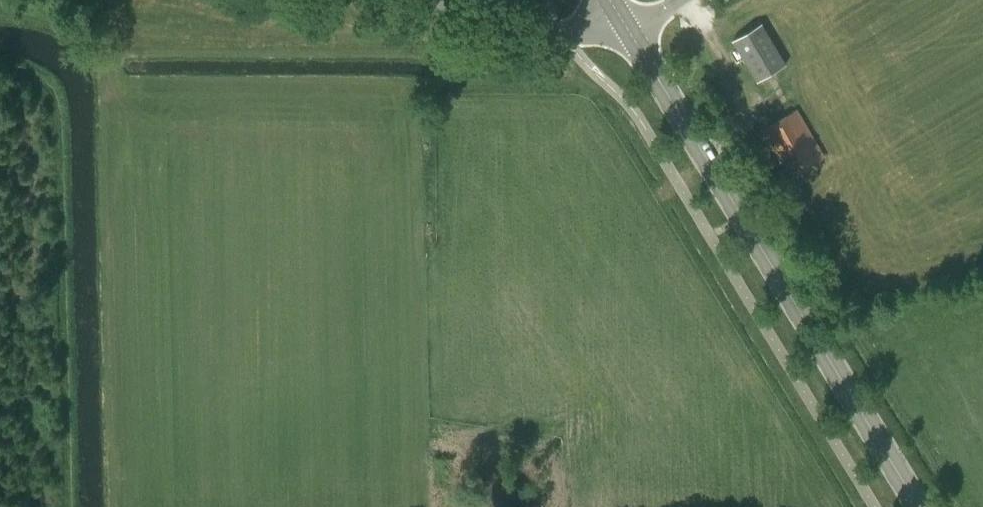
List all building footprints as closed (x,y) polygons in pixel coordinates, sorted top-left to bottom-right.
[(786,64),(762,22),(731,40),(756,82),(786,64)] [(795,110),(761,130),(790,178),(824,157),(795,110)]
